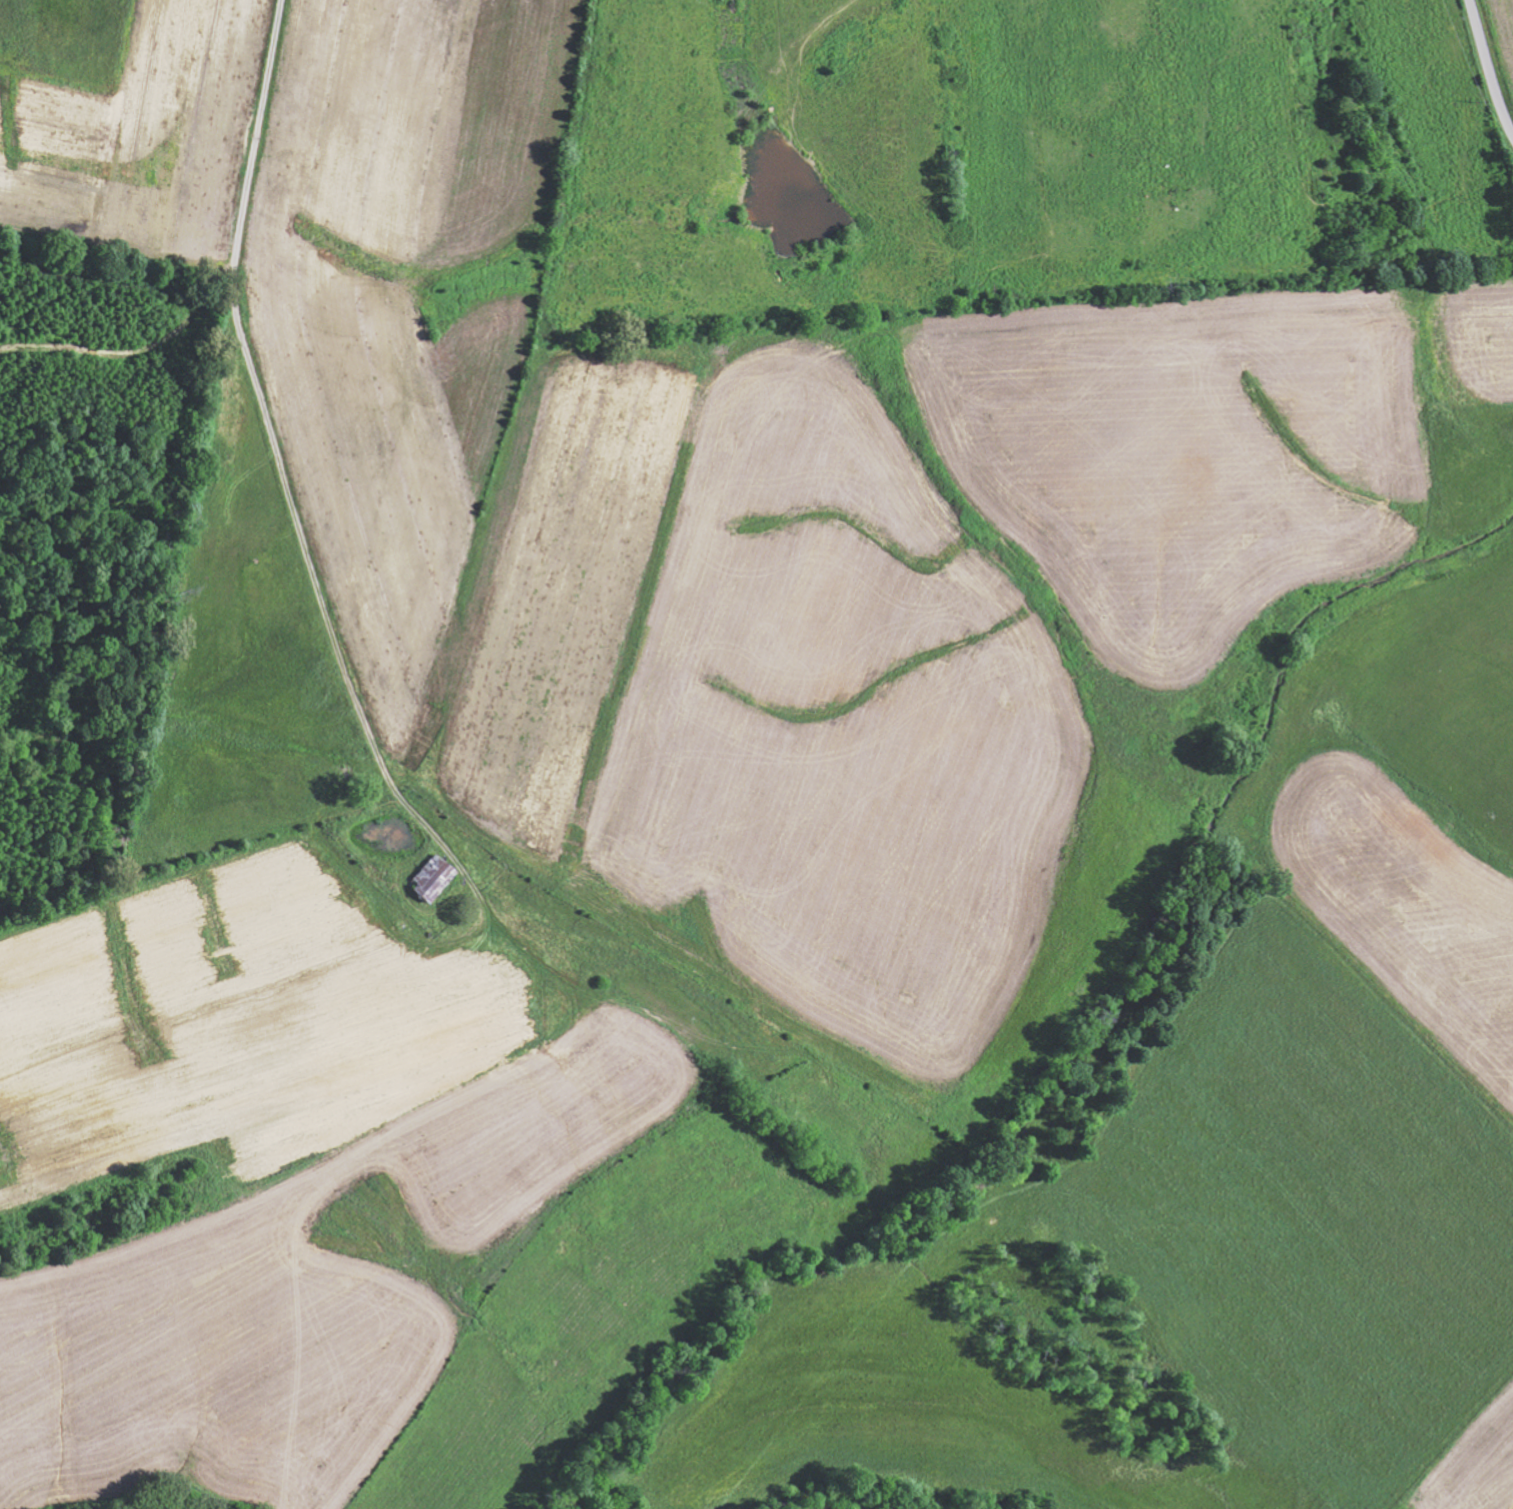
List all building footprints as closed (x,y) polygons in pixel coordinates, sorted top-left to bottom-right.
[(417,888),(430,901),(458,871),(439,852),(414,878),(420,884),(417,888)]
